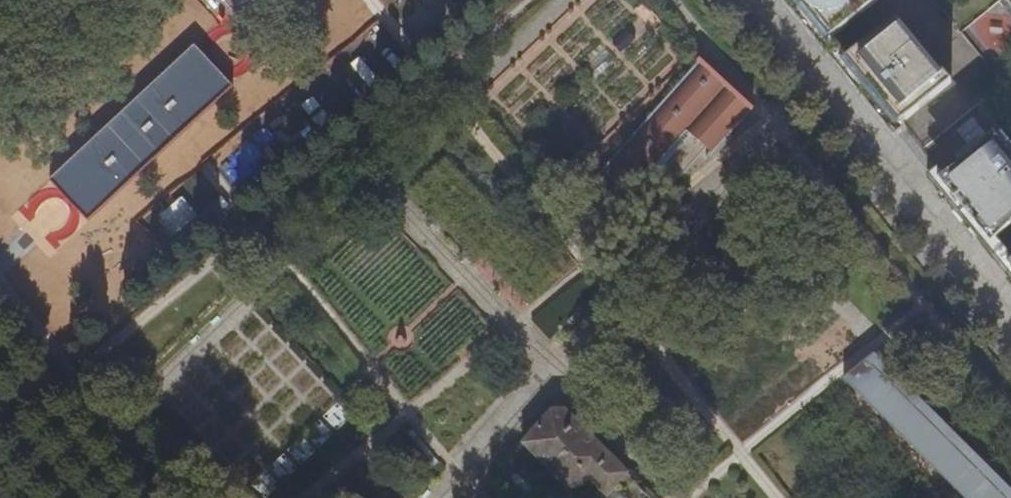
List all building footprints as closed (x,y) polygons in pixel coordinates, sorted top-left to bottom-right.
[(792,15),(818,46),(842,75),(873,115),(893,138),(904,130),(900,124),(950,83),(897,18),(846,58),(831,40),(878,0),(780,0),(792,15)] [(743,106),(690,58),(591,173),(619,201),(626,193),(639,192),(648,190),(654,185),(661,180),(669,178),(677,173),(697,149),(702,151),(743,106)] [(1005,230),(1010,224),(1010,159),(992,136),(985,143),(961,165),(955,169),(951,165),(948,161),(925,178),(934,189),(962,224),(992,260),(1010,283),(1010,237),(1005,230)] [(961,165),(985,143),(982,140),(951,165),(955,169),(961,165)] [(956,497),(1010,497),(1010,496),(872,356),(844,384),(942,485),(956,497)] [(610,460),(556,406),(541,406),(516,435),(507,444),(508,450),(561,494),(569,494),(580,482),(597,497),(620,471),(610,460)]
